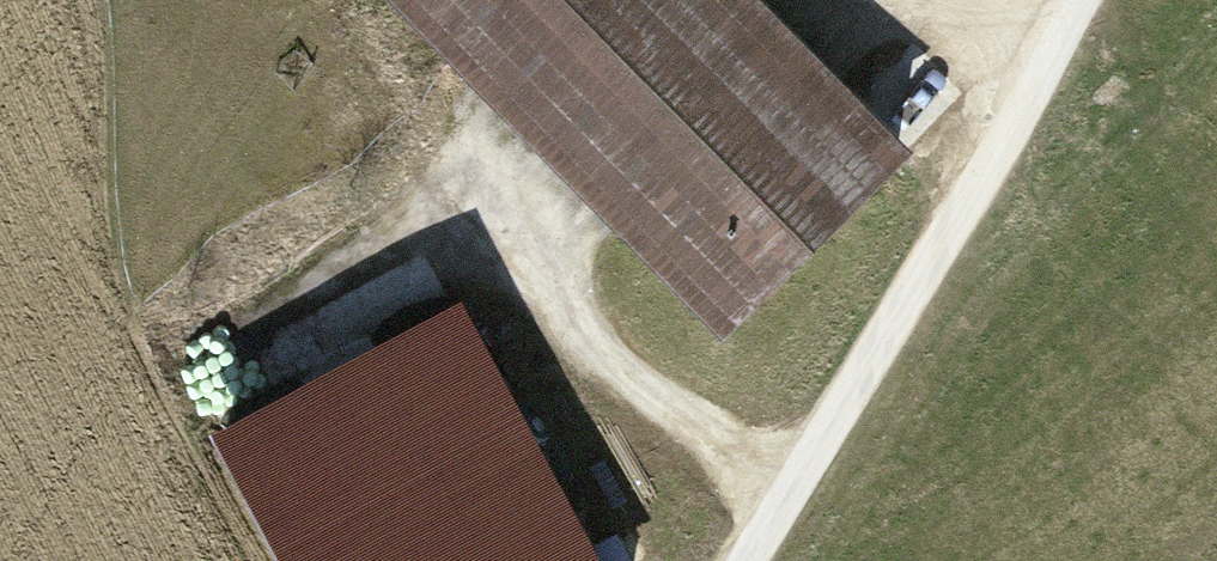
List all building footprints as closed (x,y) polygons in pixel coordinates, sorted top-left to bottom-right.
[(546,162),(723,343),(912,159),(756,0),(387,0),(546,162)] [(210,440),(274,560),(595,560),(461,308),(210,440)]
